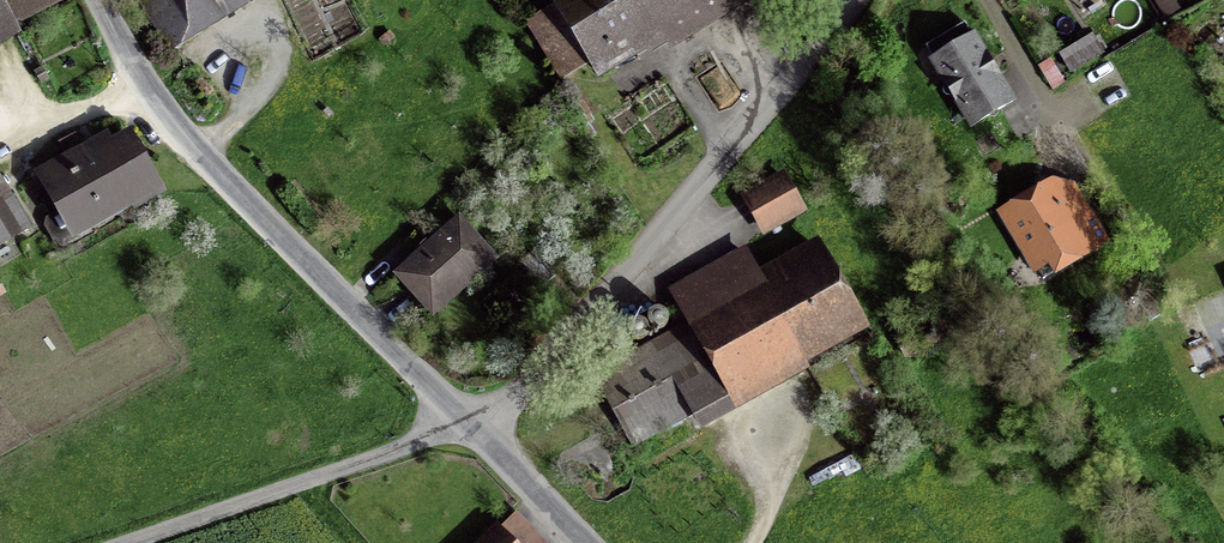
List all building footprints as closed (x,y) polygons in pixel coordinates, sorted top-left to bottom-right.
[(24,39),(4,0),(0,0),(0,52),(24,39)] [(189,48),(263,2),(262,0),(159,0),(189,48)] [(567,7),(605,69),(668,31),(675,43),(745,0),(578,0),(567,7)] [(1069,71),(1098,54),(1091,42),(1062,58),(1069,71)] [(975,45),(937,67),(974,130),(1012,108),(975,45)] [(133,132),(49,179),(84,243),(168,195),(133,132)] [(791,179),(755,199),(775,236),(812,216),(791,179)] [(1068,181),(1007,216),(1046,282),(1106,246),(1068,181)] [(33,233),(6,186),(0,189),(0,251),(33,233)] [(466,227),(410,278),(442,314),(499,263),(466,227)] [(693,323),(598,377),(637,446),(693,414),(701,429),(868,335),(817,246),(759,279),(747,257),(677,296),(693,323)] [(551,277),(533,257),(522,266),(540,286),(551,277)]
